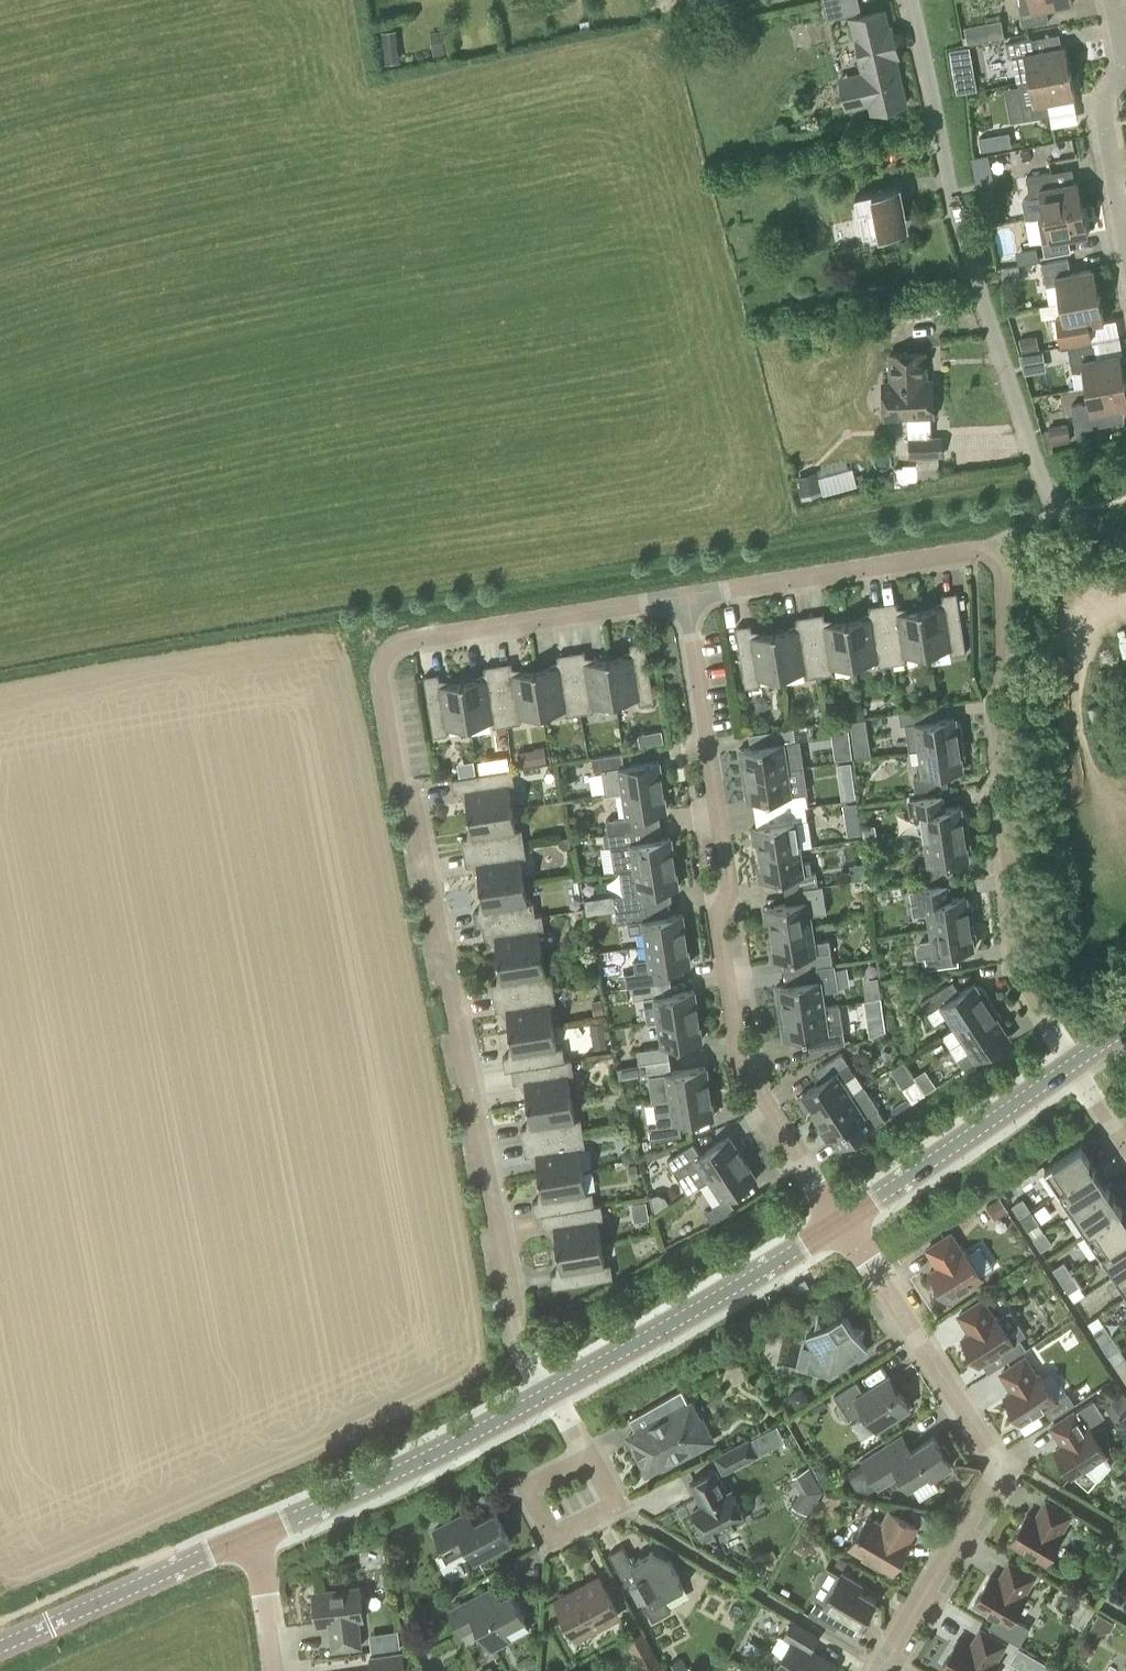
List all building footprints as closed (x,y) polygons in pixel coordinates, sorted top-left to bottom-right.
[(379,9),(394,7),(393,0),(378,0),(379,9)] [(688,10),(699,9),(698,0),(686,0),(688,10)] [(827,19),(861,11),(859,0),(823,0),(827,19)] [(1018,2),(1022,25),(1048,20),(1045,7),(1072,2),(1072,0),(1030,0),(1018,2)] [(850,20),(862,72),(840,77),(847,109),(869,103),(871,112),(906,104),(895,58),(898,57),(890,27),(888,28),(884,12),(850,20)] [(1003,34),(1001,20),(986,23),(989,37),(1003,34)] [(383,27),(384,57),(400,56),(398,26),(383,27)] [(430,33),(432,49),(448,46),(445,31),(430,33)] [(1061,46),(1034,51),(1032,37),(1006,43),(1008,56),(1022,53),(1027,78),(1069,70),(1069,69),(1065,70),(1061,46)] [(948,49),(954,84),(974,81),(967,46),(962,47),(948,49)] [(1069,70),(1027,78),(1019,80),(1024,104),(1021,104),(1024,118),(1050,113),(1048,101),(1074,95),(1069,70)] [(995,150),(992,137),(979,139),(981,152),(995,150)] [(1074,181),(1054,185),(1052,172),(1026,177),(1030,199),(1041,198),(1044,214),(1083,207),(1082,206),(1079,207),(1074,181)] [(864,237),(909,228),(901,187),(856,195),(864,237)] [(1048,215),(1051,231),(1040,233),(1044,255),(1070,250),(1068,237),(1088,233),(1083,207),(1044,214),(1044,216),(1048,215)] [(1017,249),(1019,262),(1037,259),(1034,246),(1017,249)] [(1090,268),(1070,272),(1067,258),(1042,262),(1046,285),(1056,283),(1059,301),(1098,294),(1098,293),(1094,293),(1090,268)] [(1019,265),(1000,267),(1002,281),(1020,278),(1019,265)] [(1064,302),(1066,314),(1056,316),(1061,343),(1091,338),(1089,324),(1103,322),(1098,294),(1059,301),(1059,302),(1064,302)] [(1038,350),(1036,337),(1020,340),(1023,353),(1038,350)] [(1116,353),(1096,357),(1094,344),(1068,349),(1072,372),(1083,370),(1087,387),(1125,379),(1125,378),(1121,379),(1116,353)] [(883,383),(885,419),(934,417),(933,381),(925,382),(924,354),(890,355),(891,383),(883,383)] [(1093,401),(1072,405),(1076,429),(1112,423),(1109,409),(1125,406),(1125,384),(1125,379),(1087,387),(1090,387),(1093,401)] [(1070,440),(1067,424),(1049,428),(1049,431),(1043,432),(1044,434),(1046,441),(1049,452),(1054,451),(1052,444),(1070,440)] [(1079,433),(1077,440),(1082,446),(1089,444),(1092,437),(1087,432),(1079,433)] [(911,458),(942,456),(941,438),(910,440),(911,458)] [(816,471),(796,477),(802,500),(822,494),(820,485),(816,471)] [(855,475),(857,485),(866,483),(863,473),(855,475)] [(944,605),(921,609),(928,652),(951,649),(952,654),(966,652),(956,592),(942,594),(944,605)] [(928,652),(921,609),(898,613),(897,602),(883,604),(892,664),(906,662),(905,656),(928,652)] [(871,617),(848,620),(855,664),(878,660),(879,666),(892,664),(883,604),(869,606),(871,617)] [(824,613),(810,615),(819,675),(833,673),(832,668),(855,664),(848,620),(825,624),(824,613)] [(819,675),(810,615),(796,618),(798,628),(775,632),(782,675),(805,672),(806,677),(819,675)] [(782,675),(775,632),(752,636),(751,625),(736,627),(746,687),(760,685),(759,679),(782,675)] [(632,655),(609,658),(616,702),(639,698),(639,704),(654,701),(644,642),(630,644),(632,655)] [(584,651),(571,653),(580,713),(594,711),(593,705),(616,702),(609,658),(586,662),(584,651)] [(580,713),(571,653),(557,655),(559,666),(536,670),(543,713),(566,710),(566,715),(580,713)] [(511,663),(498,665),(507,725),(521,722),(520,717),(543,713),(536,670),(513,673),(511,663)] [(507,725),(498,665),(484,667),(486,678),(463,681),(470,725),(493,721),(494,727),(507,725)] [(470,725),(463,681),(440,685),(438,674),(424,676),(434,736),(448,734),(447,728),(470,725)] [(957,716),(955,716),(932,720),(930,706),(899,711),(901,725),(905,724),(908,750),(920,749),(964,742),(962,733),(962,728),(958,723),(957,716)] [(847,722),(834,724),(835,735),(849,734),(847,722)] [(796,740),(794,727),(767,731),(770,744),(739,749),(742,765),(747,764),(749,775),(787,769),(783,742),(796,740)] [(662,730),(653,731),(654,742),(664,741),(662,730)] [(854,743),(856,755),(871,753),(869,741),(854,743)] [(964,742),(920,749),(922,763),(917,764),(919,776),(913,776),(915,790),(941,786),(940,773),(966,769),(965,763),(965,761),(966,759),(964,742)] [(545,748),(534,749),(536,763),(547,762),(545,748)] [(624,765),(622,752),(592,757),(594,770),(603,769),(607,794),(624,791),(662,785),(658,760),(624,765)] [(496,761),(497,771),(509,770),(507,759),(496,761)] [(851,763),(837,765),(839,781),(853,779),(851,763)] [(469,814),(512,807),(509,784),(514,783),(512,769),(452,779),(455,793),(465,791),(469,814)] [(787,769),(749,775),(750,785),(745,786),(747,802),(778,797),(780,810),(808,806),(805,781),(789,783),(787,769)] [(662,785),(624,791),(628,816),(606,820),(608,832),(604,833),(634,829),(632,816),(666,811),(662,785)] [(961,810),(960,806),(937,809),(936,796),(909,800),(911,813),(922,812),(926,838),(969,832),(968,822),(967,822),(967,816),(965,814),(963,812),(961,810)] [(782,823),(751,828),(754,844),(759,843),(761,854),(799,848),(795,821),(808,819),(806,806),(808,806),(780,810),(782,823)] [(512,807),(469,814),(473,837),(462,839),(464,852),(524,843),(522,829),(516,830),(512,807)] [(846,820),(848,835),(861,833),(859,819),(846,820)] [(611,846),(614,871),(621,870),(636,868),(674,862),(670,836),(636,842),(634,829),(604,833),(604,834),(605,841),(606,847),(611,846)] [(969,832),(926,838),(929,864),(919,866),(921,879),(947,876),(945,863),(968,859),(967,855),(969,853),(970,850),(971,847),(971,844),(970,842),(971,841),(969,832)] [(559,839),(559,845),(565,849),(570,848),(569,838),(559,839)] [(526,856),(524,843),(464,852),(466,866),(477,864),(480,887),(524,880),(520,857),(526,856)] [(799,848),(761,854),(762,864),(757,865),(760,881),(790,877),(792,890),(822,885),(822,884),(818,885),(816,872),(812,873),(810,861),(801,862),(799,848)] [(636,868),(621,870),(625,895),(614,897),(616,910),(646,906),(644,893),(678,887),(674,862),(636,868)] [(867,878),(865,862),(850,864),(852,880),(867,878)] [(524,880),(480,887),(484,910),(473,912),(476,926),(482,925),(536,917),(535,915),(533,902),(528,903),(524,880)] [(822,885),(792,890),(794,902),(764,907),(766,923),(771,922),(773,933),(811,927),(809,914),(827,911),(822,885)] [(966,900),(965,895),(943,899),(941,885),(909,890),(913,915),(929,913),(931,928),(975,921),(973,911),(972,906),(971,903),(969,901),(966,900)] [(646,906),(616,910),(618,923),(628,922),(630,933),(645,931),(647,944),(686,938),(682,913),(648,918),(646,906)] [(535,915),(536,917),(482,925),(484,938),(495,936),(499,959),(542,952),(538,929),(544,928),(542,914),(535,915)] [(931,928),(933,939),(919,941),(914,948),(915,957),(924,955),(926,969),(953,965),(951,952),(977,948),(976,942),(977,940),(977,937),(977,934),(976,931),(975,921),(931,928)] [(811,927),(773,933),(775,943),(769,944),(772,960),(802,956),(804,968),(835,964),(833,964),(829,939),(813,942),(811,927)] [(686,938),(647,944),(650,958),(634,960),(636,972),(625,973),(627,987),(658,982),(656,969),(690,964),(686,938)] [(542,952),(499,959),(502,982),(491,983),(493,997),(553,988),(551,974),(546,975),(542,952)] [(835,964),(804,968),(806,981),(776,986),(778,1002),(784,1002),(785,1012),(823,1006),(821,992),(839,989),(835,964)] [(658,982),(627,987),(632,986),(634,999),(655,996),(659,1021),(697,1015),(694,990),(660,995),(658,982)] [(975,982),(974,983),(955,995),(948,984),(921,1001),(934,1023),(948,1014),(956,1027),(993,1003),(988,995),(983,988),(982,987),(979,987),(975,982)] [(556,1001),(553,988),(493,997),(496,1011),(506,1009),(510,1032),(554,1025),(550,1002),(556,1001)] [(602,999),(593,1001),(595,1013),(604,1011),(602,999)] [(993,1003),(956,1027),(942,1035),(964,1069),(991,1052),(984,1041),(1005,1027),(1002,1021),(1002,1019),(1002,1017),(993,1003)] [(823,1006),(785,1012),(787,1022),(782,1023),(784,1040),(815,1035),(817,1048),(845,1043),(841,1018),(826,1021),(823,1006)] [(868,1017),(870,1027),(885,1025),(883,1014),(868,1017)] [(697,1015),(659,1021),(663,1046),(637,1050),(639,1063),(670,1058),(667,1046),(701,1040),(697,1015)] [(603,1022),(592,1023),(593,1035),(604,1034),(603,1022)] [(554,1025),(510,1032),(514,1055),(503,1056),(505,1071),(512,1070),(565,1062),(565,1060),(563,1047),(557,1048),(554,1025)] [(863,1086),(855,1074),(841,1052),(817,1068),(824,1079),(798,1096),(807,1110),(812,1107),(817,1116),(863,1086)] [(670,1058),(639,1063),(641,1076),(656,1074),(659,1098),(654,1099),(654,1100),(709,1091),(705,1066),(671,1071),(670,1058)] [(565,1062),(512,1070),(514,1083),(525,1081),(528,1104),(572,1097),(568,1074),(574,1073),(571,1059),(565,1060),(565,1062)] [(911,1075),(903,1063),(890,1071),(898,1083),(911,1075)] [(885,1120),(863,1086),(817,1116),(823,1125),(819,1127),(828,1141),(854,1125),(861,1136),(885,1120)] [(654,1100),(658,1125),(649,1126),(651,1140),(681,1135),(679,1122),(713,1117),(709,1091),(654,1100)] [(572,1097),(528,1104),(532,1127),(521,1128),(523,1142),(583,1133),(581,1119),(575,1120),(572,1097)] [(585,1146),(583,1133),(523,1142),(525,1156),(536,1154),(540,1177),(583,1170),(580,1147),(585,1146)] [(710,1178),(743,1157),(729,1136),(700,1154),(693,1143),(667,1160),(688,1192),(710,1178)] [(1059,1191),(1094,1167),(1080,1146),(1045,1169),(1059,1191)] [(633,1150),(625,1151),(622,1155),(623,1162),(634,1161),(633,1150)] [(743,1157),(710,1178),(724,1200),(705,1212),(713,1223),(735,1209),(728,1198),(757,1179),(743,1157)] [(636,1164),(628,1165),(629,1177),(638,1176),(636,1164)] [(1094,1167),(1059,1191),(1060,1192),(1062,1190),(1075,1210),(1108,1188),(1094,1167)] [(583,1170),(540,1177),(543,1200),(532,1201),(535,1216),(541,1215),(595,1207),(594,1205),(592,1192),(587,1193),(583,1170)] [(1108,1188),(1075,1210),(1089,1230),(1086,1232),(1087,1233),(1122,1209),(1108,1188)] [(1020,1217),(1031,1210),(1023,1198),(1012,1205),(1020,1217)] [(1008,1211),(1006,1208),(1000,1199),(988,1207),(996,1219),(1008,1211)] [(646,1202),(631,1204),(634,1222),(649,1220),(646,1202)] [(595,1207),(541,1215),(543,1228),(554,1226),(558,1249),(601,1242),(598,1219),(603,1218),(601,1204),(594,1205),(595,1207)] [(1122,1209),(1087,1233),(1101,1254),(1125,1237),(1125,1215),(1122,1209)] [(1033,1213),(1022,1221),(1029,1232),(1041,1225),(1033,1213)] [(1041,1250),(1052,1243),(1044,1231),(1033,1238),(1041,1250)] [(947,1298),(982,1275),(966,1251),(963,1252),(951,1234),(927,1249),(939,1268),(931,1273),(936,1281),(934,1288),(942,1290),(947,1298)] [(970,1244),(980,1271),(998,1264),(989,1237),(970,1244)] [(1101,1254),(1104,1253),(1117,1273),(1125,1267),(1125,1237),(1101,1254)] [(601,1242),(558,1249),(561,1272),(550,1273),(553,1288),(613,1278),(610,1264),(605,1265),(601,1242)] [(1079,1268),(1071,1256),(1053,1268),(1060,1280),(1072,1273),(1079,1268)] [(1117,1273),(1125,1286),(1125,1267),(1117,1273)] [(1072,1273),(1060,1280),(1068,1292),(1087,1280),(1079,1268),(1072,1273)] [(979,1364),(1013,1341),(997,1316),(994,1318),(982,1299),(959,1315),(971,1333),(963,1339),(968,1346),(966,1354),(974,1356),(979,1364)] [(830,1374),(868,1349),(862,1340),(864,1328),(852,1325),(844,1312),(831,1320),(818,1317),(815,1330),(806,1336),(820,1358),(818,1371),(830,1374)] [(1101,1344),(1112,1336),(1105,1324),(1093,1332),(1101,1344)] [(1112,1336),(1101,1344),(1109,1356),(1120,1348),(1112,1336)] [(1021,1421),(1056,1399),(1040,1374),(1037,1376),(1025,1357),(1001,1373),(1013,1391),(1005,1396),(1010,1404),(1008,1412),(1016,1414),(1021,1421)] [(877,1429),(910,1407),(889,1375),(863,1392),(856,1380),(834,1395),(851,1421),(865,1411),(877,1429)] [(665,1465),(713,1440),(701,1419),(700,1420),(691,1403),(689,1404),(682,1389),(630,1419),(636,1432),(629,1436),(648,1472),(664,1463),(665,1465)] [(1104,1400),(1116,1418),(1125,1412),(1125,1399),(1120,1389),(1104,1400)] [(808,1400),(803,1392),(796,1391),(789,1396),(797,1407),(808,1400)] [(822,1398),(811,1405),(816,1412),(826,1405),(822,1398)] [(1106,1425),(1091,1429),(1090,1428),(1087,1430),(1075,1411),(1052,1426),(1064,1445),(1055,1450),(1071,1475),(1085,1466),(1098,1479),(1112,1465),(1104,1454),(1106,1453),(1105,1450),(1110,1446),(1106,1425)] [(932,1477),(952,1464),(949,1459),(951,1455),(945,1445),(940,1445),(934,1436),(904,1455),(895,1441),(862,1463),(878,1488),(901,1473),(909,1485),(929,1472),(932,1477)] [(752,1440),(716,1459),(725,1477),(762,1458),(752,1440)] [(821,1463),(814,1467),(821,1478),(831,1471),(826,1464),(821,1463)] [(821,1488),(809,1465),(793,1474),(801,1488),(793,1502),(809,1511),(821,1488)] [(707,1537),(746,1517),(732,1490),(727,1492),(716,1470),(691,1483),(702,1505),(693,1510),(707,1537)] [(1059,1534),(1070,1515),(1046,1501),(1035,1520),(1026,1515),(1011,1540),(1047,1561),(1062,1536),(1059,1534)] [(907,1541),(916,1526),(891,1511),(882,1526),(868,1518),(851,1546),(893,1571),(910,1543),(907,1541)] [(475,1560),(511,1541),(495,1513),(469,1526),(463,1514),(434,1529),(447,1553),(457,1548),(459,1552),(469,1547),(475,1560)] [(1125,1554),(1125,1546),(1117,1541),(1110,1552),(1123,1559),(1125,1554)] [(664,1597),(685,1586),(670,1560),(668,1558),(662,1547),(654,1551),(653,1551),(632,1562),(623,1546),(609,1553),(626,1585),(632,1582),(641,1598),(648,1594),(652,1602),(645,1606),(653,1620),(671,1611),(664,1597)] [(839,1567),(844,1566),(847,1561),(839,1556),(834,1564),(839,1567)] [(1022,1596),(1034,1577),(1009,1562),(998,1581),(990,1577),(975,1602),(1010,1623),(1025,1598),(1022,1596)] [(862,1624),(876,1600),(858,1589),(862,1583),(842,1571),(824,1601),(825,1602),(818,1613),(838,1625),(845,1614),(862,1624)] [(576,1636),(619,1613),(600,1579),(558,1602),(576,1636)] [(358,1620),(363,1619),(359,1586),(313,1592),(317,1624),(332,1623),(333,1632),(331,1632),(333,1649),(361,1646),(358,1620)] [(530,1628),(524,1617),(525,1617),(512,1592),(493,1602),(487,1590),(450,1610),(462,1633),(478,1625),(491,1649),(510,1639),(530,1628)] [(1094,1610),(1080,1601),(1073,1613),(1087,1621),(1094,1610)] [(837,1665),(811,1649),(818,1636),(793,1621),(785,1635),(792,1639),(774,1669),(777,1670),(834,1670),(837,1665)] [(1005,1643),(981,1629),(970,1648),(957,1641),(942,1666),(950,1670),(993,1670),(997,1664),(994,1663),(1005,1643)] [(399,1635),(388,1637),(390,1653),(401,1651),(399,1635)] [(627,1645),(641,1670),(662,1670),(663,1670),(644,1635),(627,1645)] [(1035,1655),(1020,1646),(1012,1660),(1027,1669),(1035,1655)] [(371,1670),(405,1670),(403,1657),(370,1661),(371,1670)] [(680,1659),(669,1665),(672,1670),(687,1670),(680,1659)]
